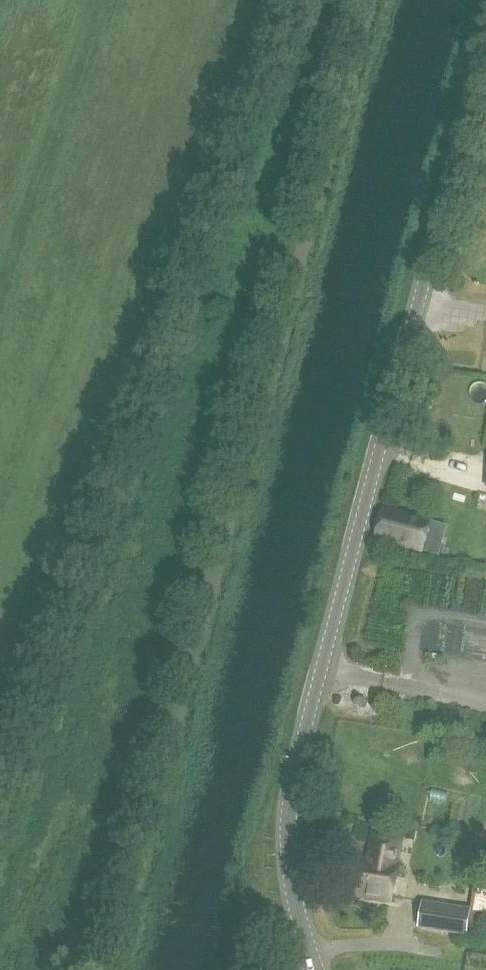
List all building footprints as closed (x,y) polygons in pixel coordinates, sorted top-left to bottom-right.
[(429,520),(382,508),(374,539),(421,551),(429,520)] [(348,893),(390,901),(397,865),(396,865),(401,839),(372,834),(368,860),(354,858),(348,893)] [(419,927),(467,935),(471,909),(423,902),(419,927)]
